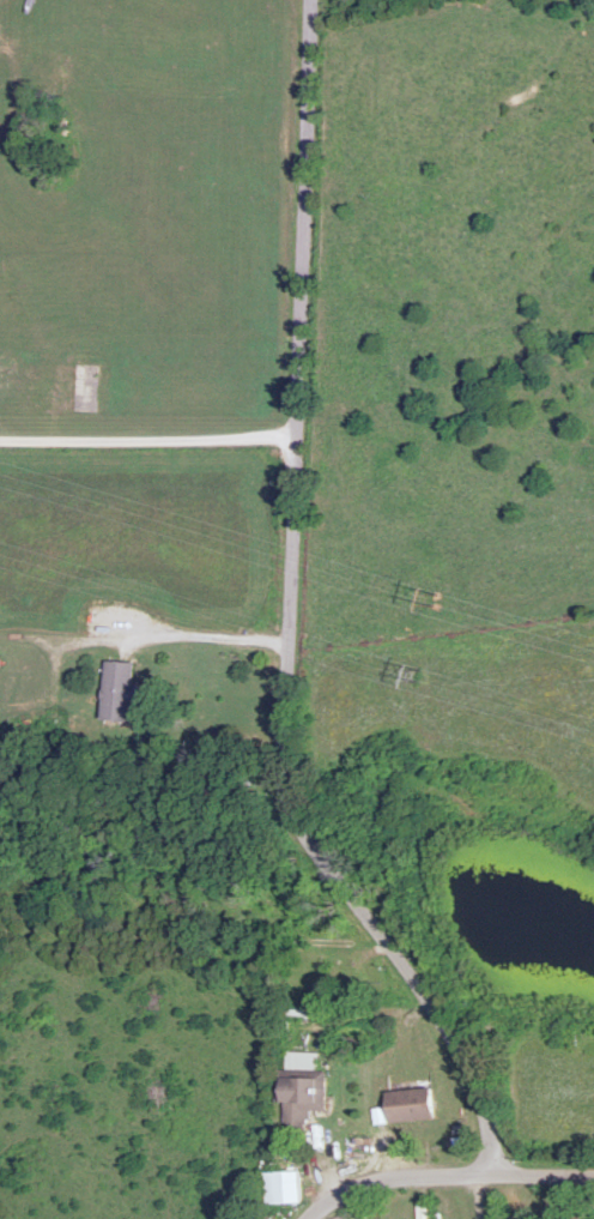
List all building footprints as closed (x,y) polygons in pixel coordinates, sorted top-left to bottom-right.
[(138,661),(108,660),(106,719),(136,720),(138,661)] [(280,1099),(287,1099),(287,1122),(311,1123),(311,1108),(330,1109),(330,1068),(281,1067),(280,1099)] [(438,1087),(393,1089),(395,1121),(439,1119),(438,1087)] [(305,1202),(305,1169),(267,1169),(267,1202),(305,1202)] [(575,1206),(575,1218),(593,1218),(593,1206),(575,1206)]
